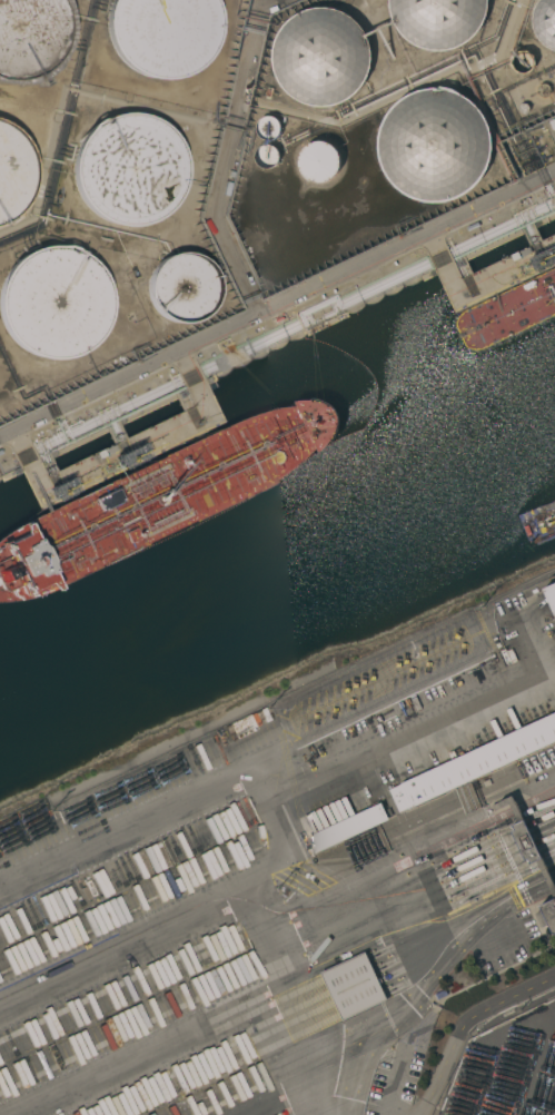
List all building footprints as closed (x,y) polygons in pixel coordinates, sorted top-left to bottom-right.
[(11,82),(0,82),(0,0),(62,0),(66,8),(68,17),(69,27),(68,37),(66,47),(61,56),(56,62),(49,72),(41,78),(34,79),(21,82),(11,82)] [(109,2),(110,0),(214,0),(216,4),(218,13),(219,24),(218,34),(215,43),(210,52),(205,61),(199,67),(190,73),(181,77),(171,79),(161,80),(151,79),(141,77),(132,71),(125,66),(118,59),(112,50),(108,41),(106,32),(106,21),(106,12),(109,2)] [(390,9),(389,0),(488,0),(488,8),(486,17),(483,26),(477,33),(470,40),(463,45),(454,49),(445,50),(434,50),(425,49),(417,46),(408,40),(402,34),(396,27),(393,18),(390,9)] [(538,1),(539,0),(554,0),(554,51),(553,50),(544,45),(537,37),(534,30),(533,19),(535,9),(538,1)] [(359,23),(365,32),(368,39),(371,49),(371,59),(370,68),(368,77),(363,86),(357,92),(350,98),(341,102),(333,106),(323,107),(313,106),(304,102),(295,98),(288,93),(281,86),(277,78),(274,69),(272,59),(272,49),(275,40),(279,31),(284,23),(290,18),(299,12),(307,9),(316,7),(326,7),(336,9),(345,12),(351,17),(359,23)] [(516,71),(511,65),(512,56),(513,55),(509,51),(513,48),(517,52),(519,51),(527,50),(534,56),(536,63),(533,71),(524,75),(516,71)] [(470,99),(478,108),(485,117),(489,126),(492,138),(493,148),(490,159),(487,169),(482,179),(473,188),(466,194),(456,198),(446,201),(435,203),(424,201),(413,198),(403,193),(395,186),(388,178),(383,168),(379,158),(378,147),(378,135),(381,126),(385,116),(392,107),(399,99),(409,93),(419,89),(440,86),(452,88),(470,99)] [(71,175),(71,167),(72,159),(75,149),(78,142),(81,137),(88,129),(90,125),(98,120),(113,115),(121,114),(130,114),(138,114),(145,116),(152,119),(159,122),(165,127),(171,134),(176,140),(180,147),(182,155),(185,162),(185,169),(185,177),(182,186),(180,193),(176,200),(171,206),(167,211),(161,216),(153,220),(147,224),(138,226),(130,227),(122,227),(115,225),(107,223),(99,219),(92,215),(87,209),(82,204),(78,198),(75,190),(72,182),(71,175)] [(257,126),(257,122),(259,120),(261,118),(265,116),(267,115),(270,115),(274,116),(277,118),(279,120),(280,122),(280,126),(281,129),(280,132),(278,135),(276,137),(272,139),(269,140),(266,140),(262,138),(260,136),(258,134),(257,130),(257,128),(257,126)] [(6,225),(0,226),(0,121),(8,125),(14,130),(21,137),(27,145),(31,154),(34,164),(34,174),(33,184),(31,194),(27,203),(21,209),(14,219),(6,225)] [(307,145),(311,142),(317,140),(321,140),(327,141),(333,145),(337,148),(339,154),(340,158),(340,162),(339,168),(337,172),(334,177),(329,180),(324,181),(318,181),(314,181),(309,180),(305,176),(301,170),(300,167),(299,162),(299,158),(300,154),(301,151),(304,148),(307,145)] [(258,147),(261,145),(264,144),(267,144),(271,144),(274,146),(277,148),(279,151),(279,156),(279,158),(278,162),(276,166),(272,167),(269,168),(265,168),(262,167),(259,165),(257,162),(256,160),(255,156),(256,154),(256,151),(258,147)] [(1,324),(0,322),(0,284),(3,277),(6,272),(11,265),(16,260),(21,256),(28,253),(33,249),(42,247),(50,246),(58,246),(66,246),(73,248),(77,251),(82,254),(88,258),(95,264),(99,269),(102,276),(106,283),(108,289),(109,298),(110,306),(109,313),(108,319),(102,330),(100,335),(97,339),(92,344),(86,349),(78,354),(71,357),(63,359),(56,359),(50,359),(43,358),(36,357),(30,355),(24,352),(19,348),(14,344),(10,339),(7,336),(3,330),(1,324)] [(147,286),(147,282),(149,276),(151,272),(153,267),(157,264),(159,262),(163,258),(169,256),(172,254),(178,254),(184,253),(189,254),(196,256),(200,258),(205,262),(208,265),(211,269),(215,275),(216,280),(217,285),(217,290),(216,296),(214,303),(212,306),(208,310),(205,315),(201,317),(197,320),(191,322),(186,323),(181,323),(177,323),(171,322),(167,320),(161,317),(155,313),(149,307),(147,303),(146,298),(147,286)] [(544,589),(554,583),(554,614),(544,589)] [(388,789),(554,713),(554,741),(399,812),(388,789)] [(381,802),(389,819),(313,855),(305,837),(381,802)] [(542,858),(531,864),(528,858),(525,860),(512,831),(515,830),(513,825),(524,819),(542,858)] [(539,906),(554,898),(554,934),(554,935),(548,924),(543,927),(536,912),(542,910),(539,906)] [(330,995),(320,973),(365,951),(375,974),(330,995)] [(387,999),(343,1020),(330,995),(375,974),(387,999)]
